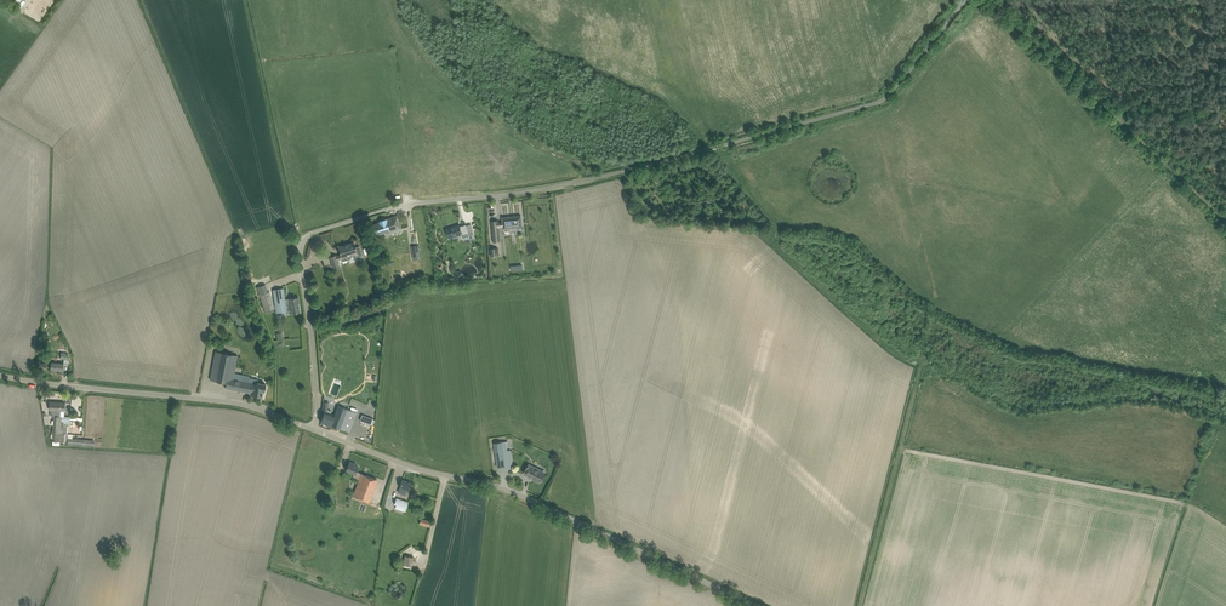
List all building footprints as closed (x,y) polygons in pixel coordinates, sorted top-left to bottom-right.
[(498,220),(491,221),(493,242),(500,242),(499,227),(503,226),(503,228),(510,228),(510,229),(516,228),(516,227),(522,226),(521,216),(502,217),(503,222),(498,222),(498,220)] [(374,224),(378,234),(390,230),(391,232),(402,228),(398,217),(388,220),(387,219),(380,221),(380,222),(374,224)] [(453,227),(446,229),(447,233),(448,235),(451,234),(452,237),(454,236),(461,234),(462,238),(465,237),(465,238),(469,237),(470,240),(475,238),(472,230),(468,231),(466,225),(456,227),(456,226),(453,227)] [(333,268),(339,266),(338,263),(362,255),(360,246),(355,247),(354,242),(338,247),(340,255),(336,256),(336,255),(330,257),(333,268)] [(419,245),(412,246),(413,259),(421,258),(419,245)] [(498,248),(490,249),(491,256),(498,255),(498,248)] [(298,297),(285,299),(283,288),(273,290),(276,313),(291,311),(292,313),(300,312),(298,303),(299,303),(298,297)] [(269,292),(259,295),(265,312),(274,308),(269,292)] [(346,304),(340,302),(337,307),(343,310),(346,304)] [(258,379),(250,378),(250,376),(234,373),(238,356),(216,352),(210,380),(226,383),(225,388),(251,393),(250,395),(261,397),(262,392),(264,392),(266,384),(258,383),(259,380),(258,380),(258,379)] [(51,370),(63,371),(63,364),(51,362),(51,370)] [(94,441),(92,440),(68,438),(68,433),(64,433),(64,429),(69,429),(69,417),(60,417),(60,410),(64,411),(65,402),(50,401),(50,410),(53,410),(53,416),(54,416),(52,442),(60,442),(60,445),(66,446),(67,442),(68,442),(67,445),(91,447),(92,445),(94,445),(94,441)] [(325,410),(321,422),(331,426),(349,432),(351,426),(356,412),(339,406),(335,414),(336,415),(336,416),(331,414),(332,412),(327,410),(328,402),(323,402),(322,410),(325,410)] [(360,413),(357,420),(367,424),(369,417),(360,413)] [(502,442),(494,443),(496,461),(497,467),(505,466),(505,469),(513,468),(510,450),(503,451),(502,442)] [(353,496),(368,502),(377,479),(356,472),(358,467),(353,465),(354,463),(349,462),(346,471),(353,473),(352,477),(359,480),(353,496)] [(533,479),(540,483),(546,471),(529,463),(524,474),(534,478),(533,479)] [(402,480),(400,488),(403,489),(401,493),(407,495),(409,488),(411,482),(402,480)] [(396,505),(395,508),(405,512),(408,502),(396,498),(394,504),(396,505)] [(419,524),(429,527),(431,521),(421,518),(419,524)] [(405,556),(404,565),(412,566),(413,557),(405,556)]
